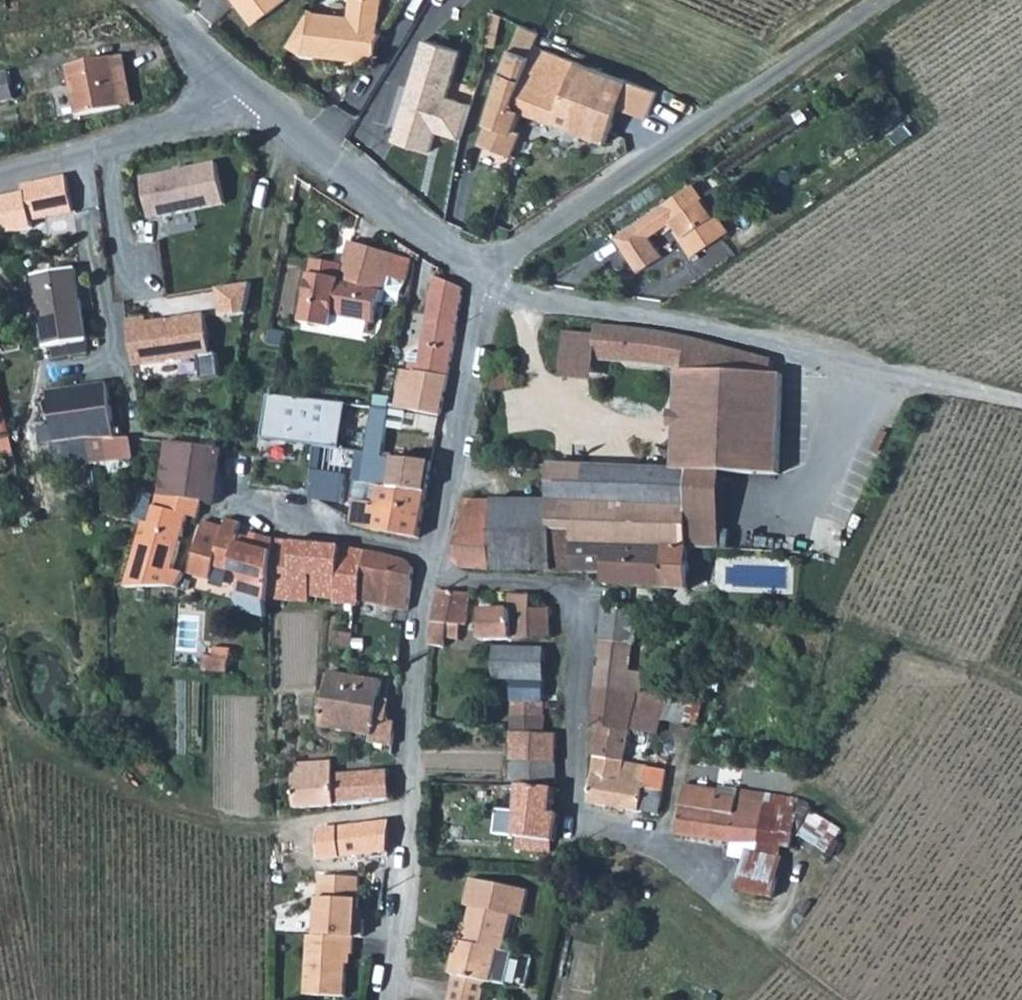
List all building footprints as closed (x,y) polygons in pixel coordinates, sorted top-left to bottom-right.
[(254,25),(285,0),(234,0),(254,25)] [(383,12),(385,0),(354,0),(351,19),(318,14),(312,10),(290,46),(303,55),(377,62),(383,12)] [(498,16),(491,47),(516,52),(522,22),(498,16)] [(461,52),(424,40),(392,142),(430,154),(436,135),(458,142),(469,106),(446,98),(461,52)] [(522,110),(567,128),(590,69),(538,49),(533,61),(509,52),(502,71),(490,114),(479,143),(511,156),(520,131),(515,129),(522,110)] [(120,107),(111,58),(66,67),(76,116),(120,107)] [(606,142),(621,107),(630,84),(590,69),(567,128),(606,142)] [(8,71),(0,73),(0,103),(15,100),(8,71)] [(657,95),(630,84),(621,107),(647,118),(654,103),(657,95)] [(209,164),(214,206),(226,203),(217,163),(209,164)] [(142,179),(151,220),(214,206),(209,164),(142,179)] [(24,184),(26,192),(0,196),(0,221),(4,220),(7,232),(34,227),(33,220),(76,211),(69,175),(24,184)] [(675,232),(694,258),(731,231),(696,181),(635,224),(617,236),(641,270),(662,258),(648,239),(675,221),(680,228),(675,232)] [(373,322),(379,302),(373,300),(376,289),(385,291),(389,278),(396,255),(351,242),(343,266),(335,291),(329,316),(327,326),(330,327),(333,316),(373,322)] [(389,278),(406,282),(411,260),(396,255),(389,278)] [(310,259),(300,321),(327,326),(329,316),(335,291),(343,266),(310,259)] [(36,283),(42,311),(50,348),(90,339),(77,268),(34,277),(36,283)] [(463,287),(437,275),(426,317),(457,321),(463,287)] [(397,307),(406,282),(389,278),(385,291),(381,302),(397,307)] [(249,282),(218,287),(223,317),(245,314),(249,282)] [(29,314),(42,311),(36,283),(23,286),(29,314)] [(376,289),(373,300),(379,302),(381,302),(385,291),(376,289)] [(149,318),(130,321),(137,367),(215,355),(208,314),(150,323),(149,318)] [(457,321),(426,317),(418,361),(410,360),(409,368),(414,369),(449,375),(457,321)] [(595,359),(676,370),(772,372),(775,359),(739,351),(658,331),(636,327),(613,324),(591,324),(590,332),(596,333),(594,358),(595,359)] [(594,358),(596,333),(590,332),(565,331),(562,380),(593,382),(594,358)] [(510,370),(507,356),(494,358),(497,371),(510,370)] [(414,369),(407,408),(440,415),(449,375),(414,369)] [(772,372),(676,370),(676,411),(670,411),(670,428),(675,428),(675,436),(781,442),(786,372),(772,372)] [(46,442),(86,435),(120,436),(111,383),(51,393),(54,409),(39,411),(46,442)] [(348,401),(272,392),(266,437),(342,446),(348,401)] [(7,436),(9,403),(0,402),(0,436),(7,436)] [(369,429),(385,432),(389,408),(372,406),(369,429)] [(393,465),(381,463),(385,432),(369,429),(366,450),(363,481),(378,483),(426,491),(430,462),(394,455),(393,465)] [(781,442),(675,436),(675,469),(552,465),(551,499),(690,506),(691,469),(725,471),(779,475),(781,442)] [(203,499),(216,501),(222,447),(169,442),(159,493),(161,493),(203,499)] [(725,471),(691,469),(690,506),(689,535),(688,549),(721,550),(725,471)] [(418,536),(426,491),(378,483),(376,500),(355,497),(352,516),(351,523),(385,531),(418,536)] [(134,546),(123,584),(138,580),(175,585),(180,572),(172,569),(188,512),(199,515),(203,499),(161,493),(157,504),(153,502),(148,520),(143,518),(134,546)] [(524,565),(553,564),(551,499),(495,500),(493,569),(523,570),(524,565)] [(607,547),(640,547),(688,549),(689,535),(690,506),(551,499),(553,564),(553,572),(605,574),(607,547)] [(493,569),(495,500),(465,501),(454,560),(462,567),(493,569)] [(224,526),(207,519),(200,533),(186,573),(208,579),(213,564),(238,571),(244,581),(240,594),(267,601),(267,598),(271,582),(273,565),(273,549),(273,538),(250,536),(249,538),(248,546),(239,544),(240,538),(237,538),(237,535),(241,523),(225,519),(224,526)] [(271,582),(267,598),(310,601),(310,595),(311,573),(293,570),(295,541),(273,538),(273,549),(273,565),(271,582)] [(311,573),(310,595),(337,599),(337,581),(339,562),(342,546),(295,541),(293,570),(311,573)] [(360,604),(362,581),(366,550),(342,546),(339,562),(337,581),(337,599),(337,603),(354,604),(360,604)] [(688,549),(640,547),(607,547),(605,574),(605,584),(646,587),(687,588),(688,549)] [(389,586),(385,604),(408,608),(413,567),(407,558),(366,550),(362,581),(389,586)] [(431,635),(445,637),(457,640),(460,624),(466,624),(471,592),(440,590),(432,620),(431,635)] [(481,608),(479,639),(494,639),(549,638),(548,608),(552,605),(551,596),(508,594),(508,609),(481,608)] [(595,685),(648,691),(649,685),(641,684),(642,672),(629,670),(632,644),(635,643),(639,610),(603,604),(595,685)] [(333,646),(338,646),(353,647),(353,632),(333,632),(333,646)] [(492,678),(511,679),(544,678),(545,649),(494,647),(492,678)] [(391,746),(392,721),(373,717),(380,681),(329,673),(320,727),(369,736),(369,743),(391,746)] [(511,700),(544,703),(544,678),(511,679),(511,700)] [(687,696),(648,691),(595,685),(592,724),(597,725),(629,729),(647,732),(656,733),(659,717),(682,720),(687,696)] [(544,703),(511,700),(510,716),(543,717),(544,703)] [(703,726),(706,703),(691,701),(688,724),(703,726)] [(510,716),(510,730),(543,733),(543,717),(510,716)] [(623,758),(625,750),(629,729),(597,725),(591,746),(594,755),(623,758)] [(647,732),(629,729),(625,750),(643,753),(647,732)] [(556,733),(543,733),(510,730),(510,760),(555,762),(556,733)] [(631,759),(623,758),(594,755),(588,801),(638,809),(638,807),(656,810),(660,788),(642,785),(645,767),(630,764),(631,759)] [(519,780),(554,783),(555,762),(510,760),(510,780),(519,780)] [(371,803),(389,799),(387,770),(294,777),(295,808),(371,803)] [(675,833),(680,833),(729,842),(756,840),(762,802),(715,795),(715,788),(702,786),(701,789),(683,786),(675,833)] [(518,787),(515,848),(533,850),(534,839),(549,839),(554,839),(556,814),(549,813),(552,788),(518,787)] [(390,821),(335,826),(338,856),(386,852),(390,821)] [(549,839),(534,839),(533,850),(540,851),(549,845),(549,839)] [(745,847),(739,888),(763,892),(772,854),(772,853),(745,847)] [(772,894),(779,854),(772,853),(772,854),(763,892),(772,894)] [(351,937),(359,938),(361,921),(354,921),(358,879),(329,876),(329,878),(319,879),(314,934),(351,937)] [(466,877),(460,905),(468,906),(462,933),(464,934),(463,941),(456,939),(446,999),(482,999),(485,981),(489,982),(495,950),(500,951),(507,914),(519,916),(524,889),(466,877)] [(344,955),(350,955),(351,937),(314,934),(305,933),(301,994),(341,997),(344,955)]
